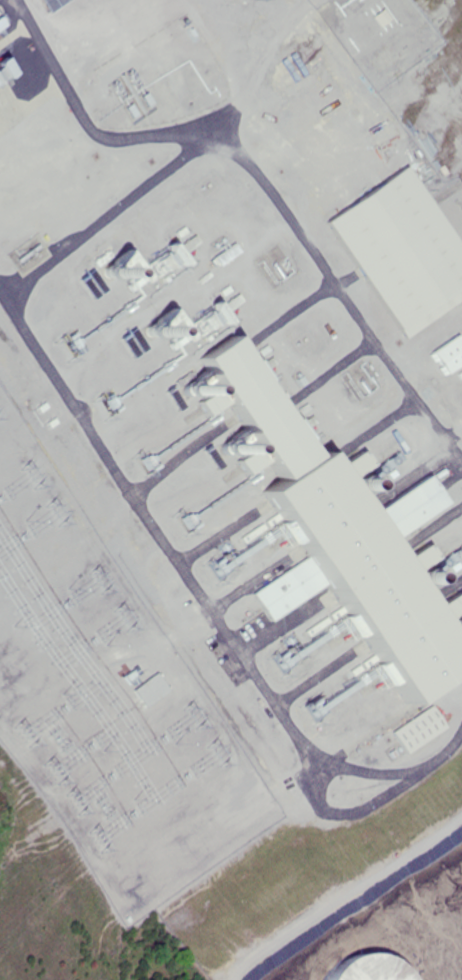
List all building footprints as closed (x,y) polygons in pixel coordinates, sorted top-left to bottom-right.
[(30,11),(22,0),(45,0),(30,11)] [(399,165),(461,251),(461,295),(402,338),(319,223),(399,165)] [(182,262),(170,242),(162,246),(165,252),(143,266),(131,247),(89,274),(100,292),(117,282),(113,276),(133,264),(140,275),(123,285),(129,295),(182,262)] [(451,332),(461,347),(461,358),(439,374),(423,352),(451,332)] [(356,519),(315,452),(307,457),(299,444),(306,440),(292,417),(282,424),(258,385),(266,380),(252,359),(243,365),(225,336),(192,357),(271,483),(256,492),(300,563),(251,593),(269,622),(323,588),(398,709),(458,672),(380,545),(442,506),(424,477),(356,519)] [(194,402),(203,417),(221,407),(212,391),(194,402)] [(234,461),(243,476),(262,466),(253,450),(234,461)] [(368,469),(357,451),(336,464),(346,480),(365,468),(373,480),(400,463),(393,453),(368,469)] [(432,561),(422,545),(391,564),(401,580),(432,561)] [(434,626),(461,610),(461,603),(456,593),(426,611),(434,626)] [(130,691),(141,708),(167,692),(156,674),(130,691)] [(393,733),(407,755),(448,729),(433,707),(393,733)]
